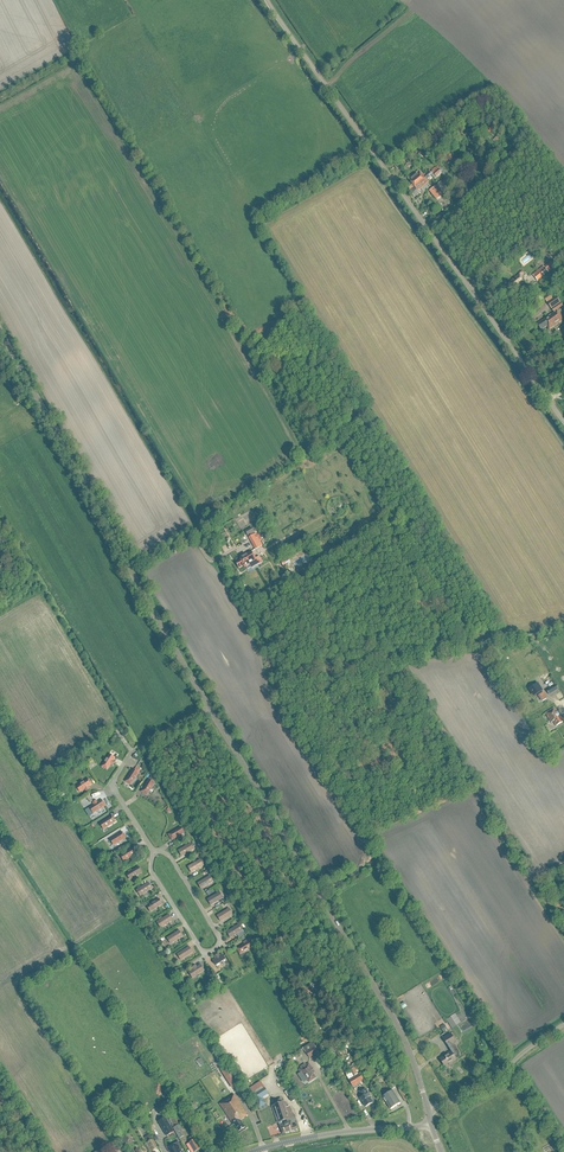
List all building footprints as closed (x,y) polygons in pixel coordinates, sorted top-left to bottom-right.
[(472,140),(482,134),(477,125),(468,131),(469,133),(468,133),(472,140)] [(411,183),(406,187),(409,191),(410,190),(413,194),(417,190),(418,191),(429,182),(429,181),(427,179),(431,176),(432,176),(433,177),(433,178),(434,179),(441,174),(444,177),(444,176),(447,174),(444,171),(441,168),(439,166),(436,168),(431,171),(431,170),(424,176),(423,175),(420,171),(411,178),(410,177),(407,179),(411,183)] [(430,191),(437,200),(446,192),(441,186),(444,184),(442,181),(438,184),(433,189),(432,188),(430,189),(431,190),(430,191)] [(527,262),(534,257),(531,252),(524,256),(527,262)] [(537,281),(554,268),(551,264),(534,277),(537,281)] [(514,290),(525,282),(519,275),(508,283),(514,290)] [(540,294),(534,298),(538,303),(543,299),(540,294)] [(549,329),(563,320),(556,311),(563,306),(556,297),(547,303),(551,309),(552,308),(555,312),(538,324),(542,329),(547,326),(549,329)] [(249,538),(256,550),(262,546),(256,534),(249,538)] [(241,560),(236,563),(239,569),(244,566),(245,568),(246,567),(248,570),(251,568),(252,568),(262,562),(259,556),(255,558),(251,552),(239,558),(241,560)] [(283,566),(292,562),(289,558),(281,562),(283,566)] [(538,683),(529,689),(534,696),(542,691),(538,683)] [(549,695),(558,689),(556,685),(546,691),(549,695)] [(542,702),(547,698),(543,692),(538,696),(542,702)] [(558,704),(563,701),(563,697),(561,692),(553,697),(558,704)] [(561,722),(563,721),(561,716),(559,717),(554,709),(545,714),(551,723),(553,722),(556,727),(562,723),(561,722)] [(115,758),(110,755),(104,765),(109,768),(111,765),(113,766),(114,764),(112,763),(115,758)] [(127,780),(132,783),(139,773),(133,770),(127,780)] [(82,791),(85,790),(86,792),(89,790),(87,788),(92,785),(88,780),(78,786),(82,791)] [(155,783),(149,780),(143,790),(148,793),(155,783)] [(93,789),(93,794),(105,793),(106,799),(109,799),(108,787),(93,789)] [(92,804),(94,806),(92,807),(95,812),(105,806),(102,801),(97,804),(95,802),(92,804)] [(116,822),(112,817),(102,823),(106,828),(116,822)] [(171,834),(174,839),(185,833),(181,828),(171,834)] [(122,833),(112,839),(116,844),(126,838),(122,833)] [(181,850),(184,855),(194,849),(193,848),(192,845),(191,844),(181,850)] [(133,849),(123,855),(126,860),(136,854),(133,849)] [(201,860),(190,866),(194,872),(204,866),(201,860)] [(129,874),(132,879),(142,873),(139,867),(129,874)] [(210,877),(200,883),(203,888),(213,882),(210,877)] [(142,895),(152,889),(149,883),(139,890),(142,895)] [(223,898),(220,893),(210,899),(213,904),(223,898)] [(162,904),(159,899),(149,906),(152,911),(162,904)] [(220,915),(223,921),(233,914),(230,909),(220,915)] [(162,927),(173,921),(169,915),(159,922),(162,927)] [(229,931),(232,937),(243,931),(239,925),(229,931)] [(183,936),(179,931),(169,938),(173,943),(183,936)] [(252,947),(249,942),(239,948),(242,953),(252,947)] [(193,953),(190,947),(179,954),(183,959),(193,953)] [(224,962),(226,960),(223,955),(213,961),(217,967),(220,964),(223,965),(224,962)] [(192,968),(193,970),(191,972),(194,977),(204,971),(201,965),(197,968),(196,965),(192,968)] [(473,1016),(466,1019),(468,1025),(476,1022),(473,1016)] [(446,1056),(440,1059),(444,1066),(448,1064),(449,1065),(457,1060),(456,1059),(454,1056),(460,1053),(455,1045),(457,1043),(451,1033),(443,1038),(446,1043),(451,1051),(446,1055),(446,1056)] [(310,1058),(318,1052),(315,1047),(317,1046),(314,1041),(303,1048),(306,1053),(306,1052),(310,1058)] [(301,1073),(298,1075),(302,1080),(306,1078),(309,1083),(316,1078),(313,1074),(315,1073),(313,1071),(309,1064),(306,1065),(305,1064),(302,1067),(302,1068),(299,1070),(301,1073)] [(224,1071),(234,1088),(241,1084),(230,1067),(224,1071)] [(350,1070),(353,1077),(359,1073),(355,1067),(350,1070)] [(353,1087),(364,1081),(359,1074),(349,1080),(353,1087)] [(395,1087),(390,1079),(387,1082),(392,1090),(395,1087)] [(259,1083),(250,1089),(253,1094),(252,1095),(260,1108),(266,1104),(263,1099),(269,1095),(264,1087),(262,1088),(259,1083)] [(370,1097),(366,1089),(360,1093),(363,1097),(360,1098),(365,1107),(372,1103),(369,1098),(370,1097)] [(390,1110),(400,1103),(393,1091),(382,1097),(390,1110)] [(228,1118),(231,1121),(233,1125),(234,1125),(239,1132),(245,1128),(240,1120),(248,1116),(234,1095),(220,1104),(228,1118)] [(171,1112),(177,1108),(173,1101),(166,1105),(171,1112)] [(274,1106),(273,1107),(279,1123),(281,1129),(283,1134),(284,1134),(294,1130),(298,1129),(297,1125),(294,1126),(293,1127),(291,1122),(290,1121),(290,1119),(294,1118),(292,1112),(289,1106),(287,1107),(286,1104),(285,1102),(283,1103),(279,1104),(274,1106)] [(194,1103),(187,1108),(190,1113),(197,1108),(194,1103)] [(175,1117),(169,1120),(180,1139),(185,1136),(175,1117)] [(167,1137),(174,1133),(165,1118),(158,1122),(167,1137)] [(195,1151),(200,1149),(198,1145),(195,1140),(192,1136),(188,1139),(190,1142),(190,1143),(195,1151)] [(152,1151),(158,1148),(153,1140),(148,1143),(152,1151)] [(170,1151),(171,1151),(182,1151),(181,1151),(183,1150),(179,1142),(173,1145),(175,1148),(170,1151)]
